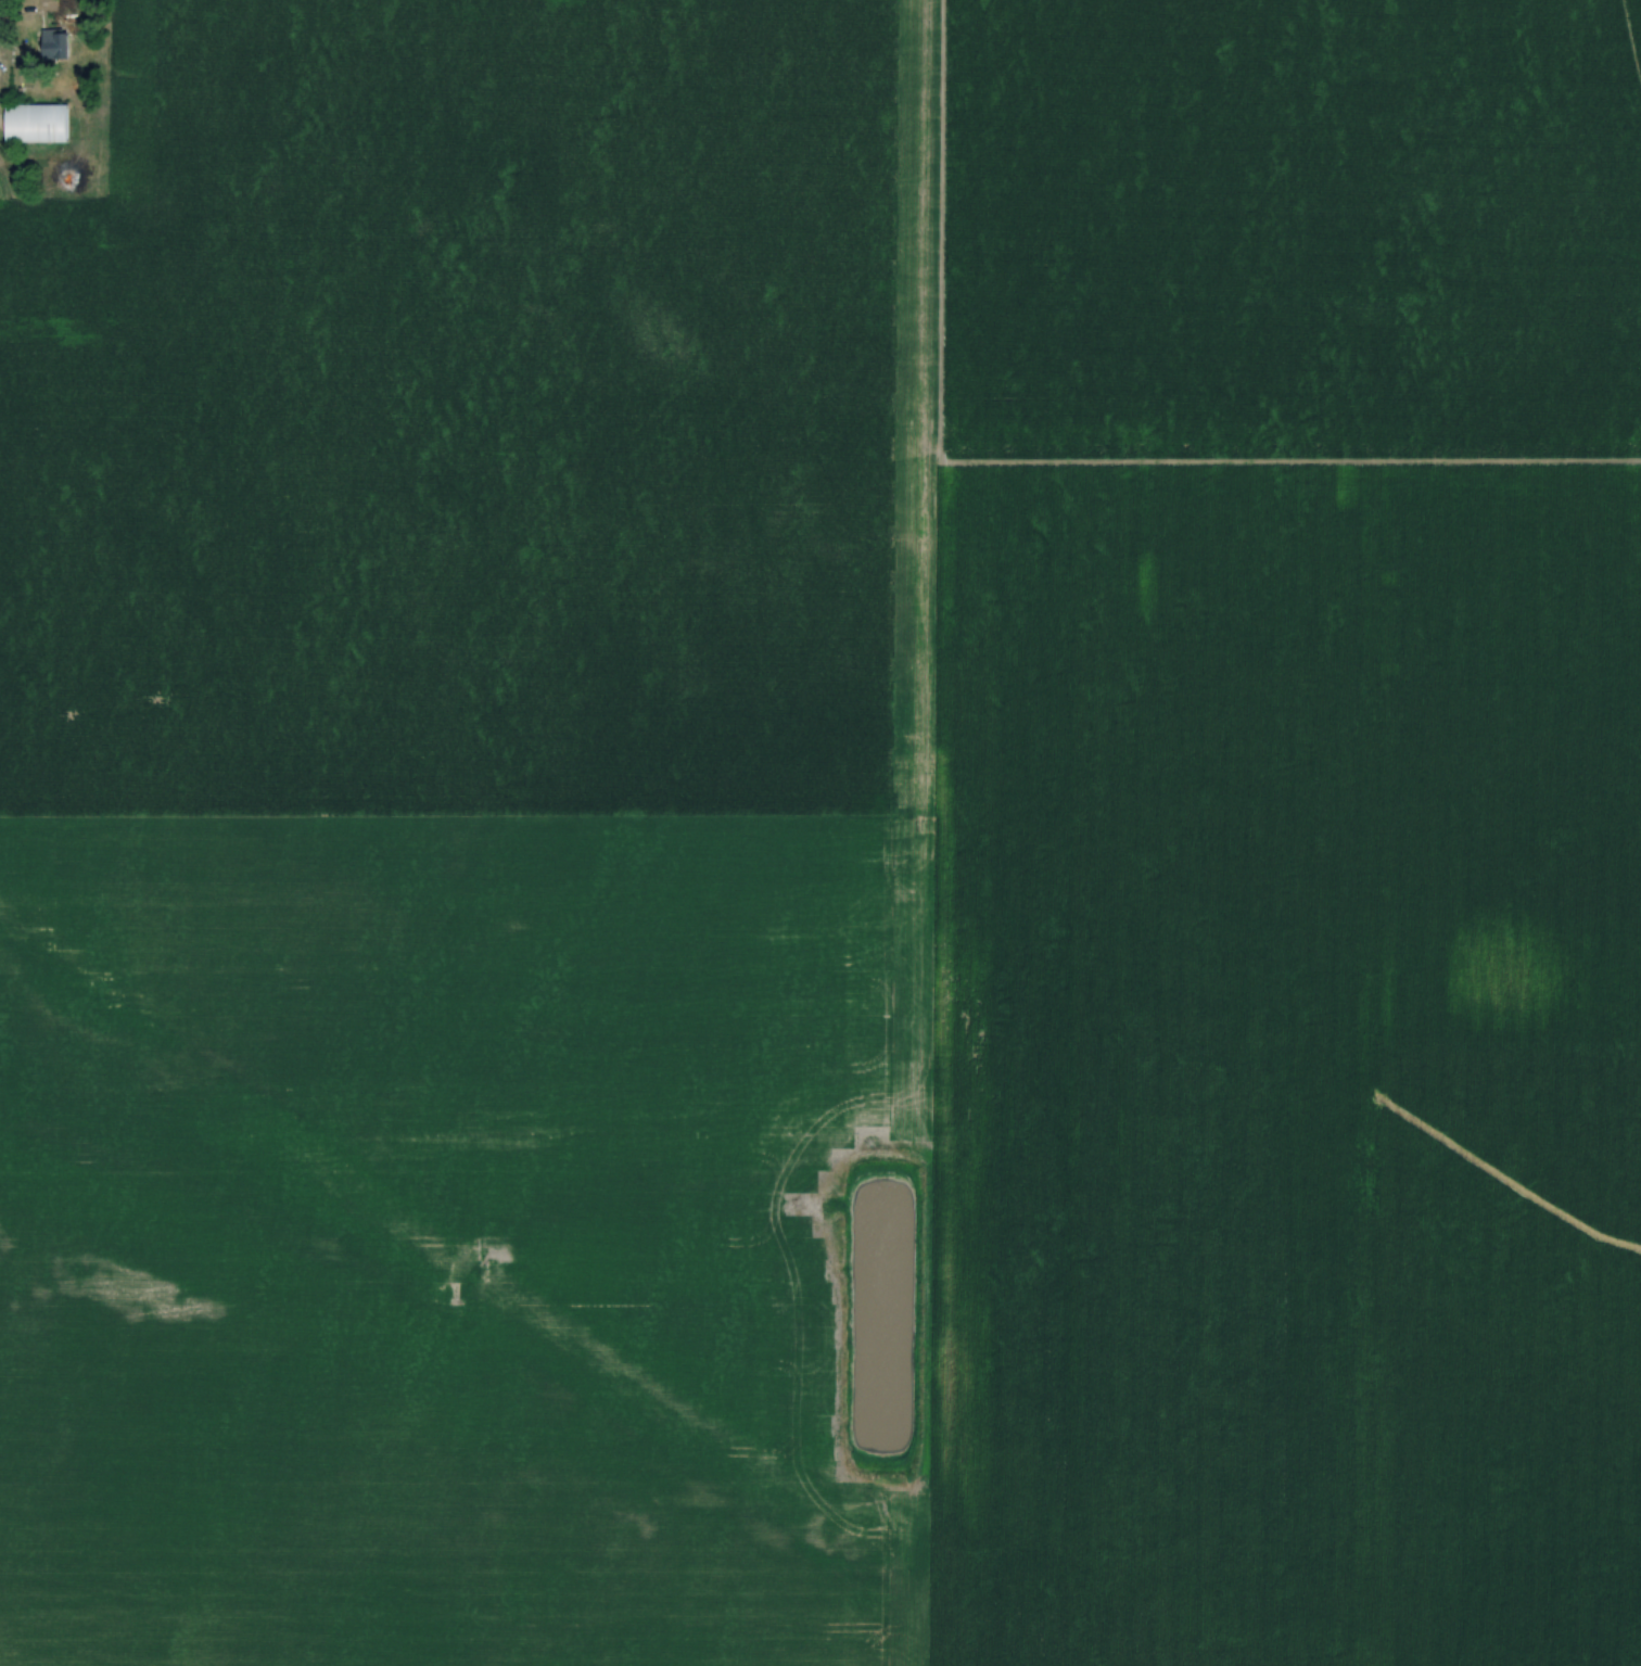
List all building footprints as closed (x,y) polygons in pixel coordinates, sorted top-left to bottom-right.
[(66,59),(66,29),(41,29),(41,59),(66,59)] [(66,104),(4,104),(4,142),(66,142),(66,104)] [(49,180),(65,180),(65,152),(49,152),(49,180)]
